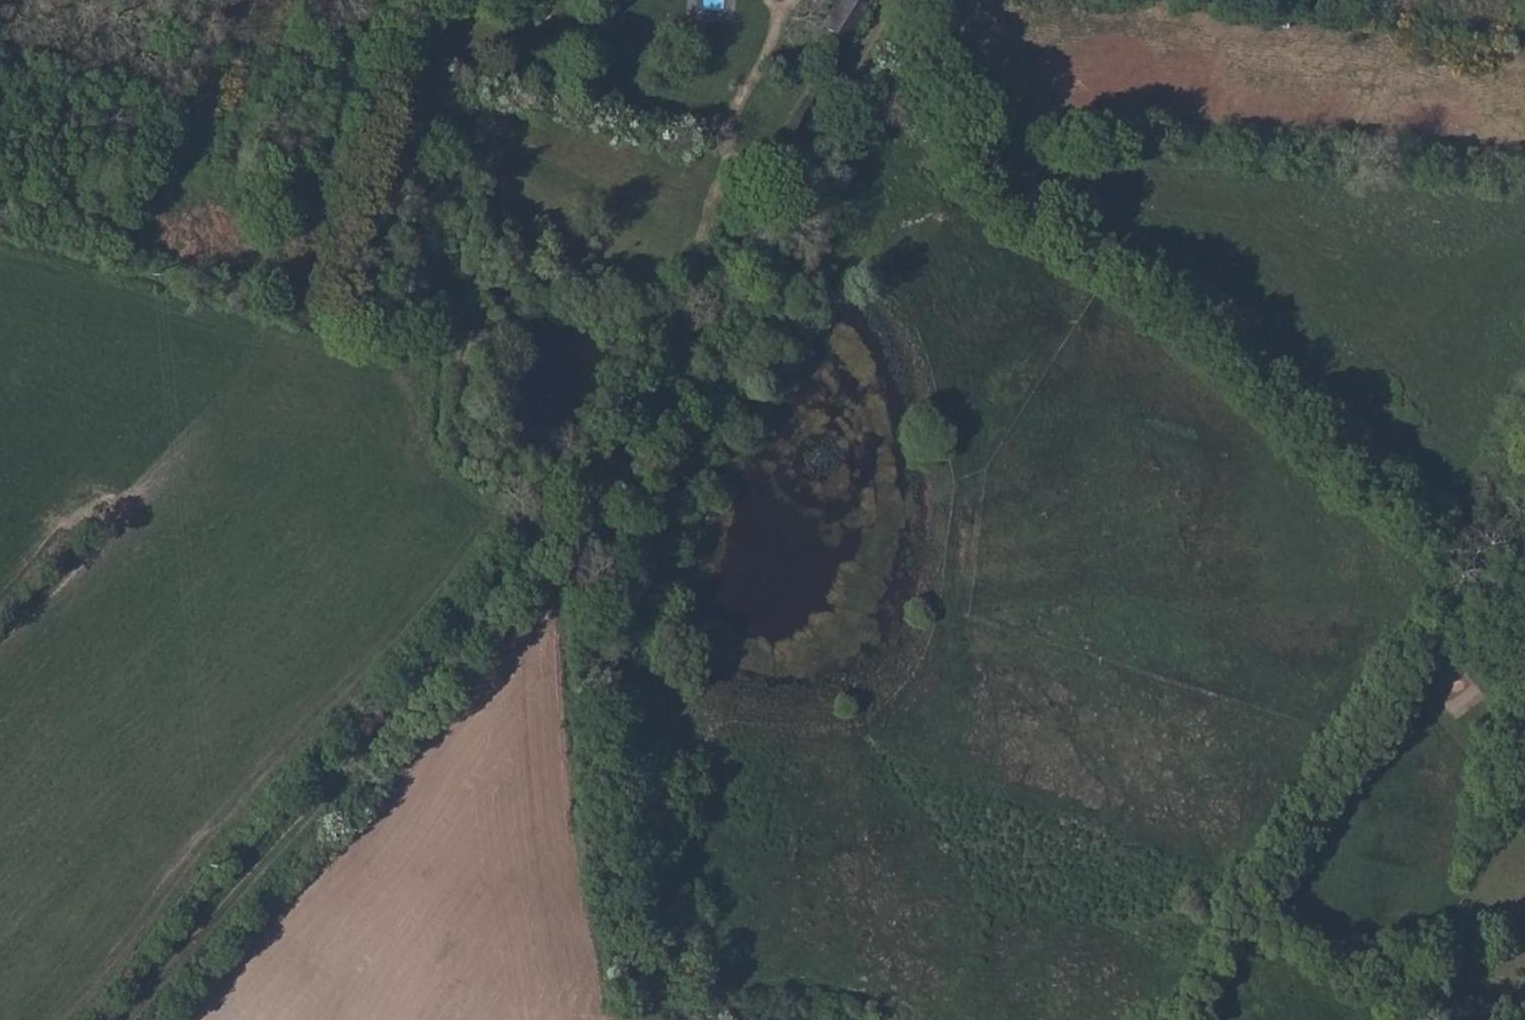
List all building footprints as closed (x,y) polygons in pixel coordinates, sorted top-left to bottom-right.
[(829,0),(800,0),(788,24),(809,36),(829,0)] [(866,1),(864,0),(832,0),(818,26),(844,41),(866,1)]
